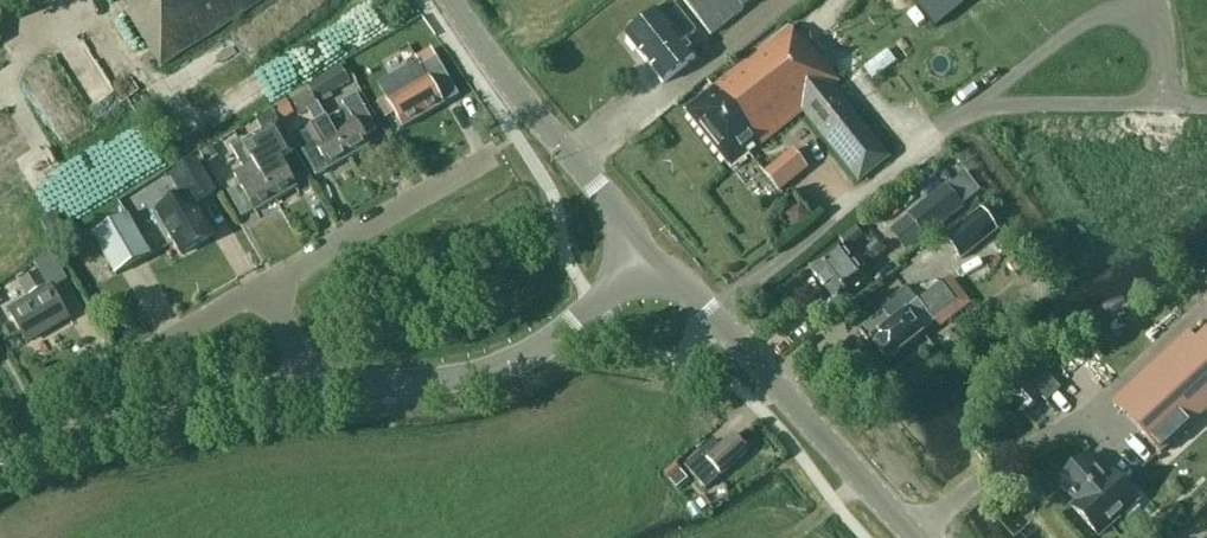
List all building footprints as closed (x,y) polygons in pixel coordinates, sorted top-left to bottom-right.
[(130,10),(126,13),(160,67),(265,0),(123,0),(130,10)] [(710,35),(755,0),(682,0),(710,35)] [(936,25),(967,0),(916,0),(936,25)] [(658,12),(626,38),(663,84),(696,58),(683,42),(695,32),(671,2),(658,12)] [(838,81),(805,39),(801,43),(789,28),(685,110),(731,169),(803,111),(859,181),(889,157),(832,85),(838,81)] [(873,82),(904,57),(891,41),(860,67),(873,82)] [(395,113),(404,127),(458,95),(429,47),(420,53),(414,44),(401,52),(406,60),(413,56),(420,66),(382,89),(388,101),(380,105),(388,118),(395,113)] [(350,82),(341,67),(308,87),(310,92),(292,102),(300,115),(318,105),(316,101),(350,82)] [(346,108),(327,119),(351,157),(369,146),(365,136),(377,129),(357,94),(343,102),(346,108)] [(327,119),(320,106),(314,110),(321,122),(294,138),(311,167),(325,159),(330,169),(351,157),(327,119)] [(277,200),(297,188),(281,159),(296,150),(273,111),(257,121),(263,131),(245,141),(244,142),(277,200)] [(277,200),(244,142),(245,141),(243,138),(231,145),(244,167),(234,173),(237,178),(225,185),(243,216),(255,209),(256,212),(277,200)] [(198,153),(217,186),(226,180),(207,147),(198,153)] [(792,152),(765,173),(780,192),(807,172),(792,152)] [(198,160),(171,176),(183,196),(157,211),(182,254),(215,235),(196,202),(216,191),(198,160)] [(907,215),(908,217),(890,231),(907,252),(925,238),(926,239),(965,209),(946,185),(907,215)] [(785,210),(796,225),(813,213),(802,198),(785,210)] [(998,233),(982,211),(945,238),(961,260),(998,233)] [(128,215),(94,236),(117,274),(151,254),(128,215)] [(55,217),(42,225),(52,242),(65,234),(55,217)] [(860,271),(865,267),(859,259),(853,263),(840,246),(811,270),(838,302),(867,279),(860,271)] [(53,288),(67,280),(52,254),(35,264),(39,272),(19,284),(28,299),(8,311),(26,343),(70,318),(53,288)] [(942,284),(920,301),(913,292),(916,290),(912,284),(882,308),(884,311),(860,329),(869,340),(872,338),(889,360),(924,333),(918,325),(930,315),(932,318),(955,301),(942,284)] [(1195,340),(1187,332),(1112,401),(1160,455),(1206,412),(1206,329),(1195,340)] [(1022,375),(1002,393),(1022,414),(1041,397),(1045,400),(1058,388),(1039,367),(1025,379),(1022,375)] [(720,475),(721,476),(748,451),(733,435),(715,451),(710,445),(687,466),(705,487),(720,475)] [(1094,463),(1092,465),(1085,458),(1059,482),(1078,503),(1072,509),(1097,537),(1137,501),(1112,473),(1107,478),(1094,463)] [(664,476),(672,484),(682,474),(674,466),(664,476)]
